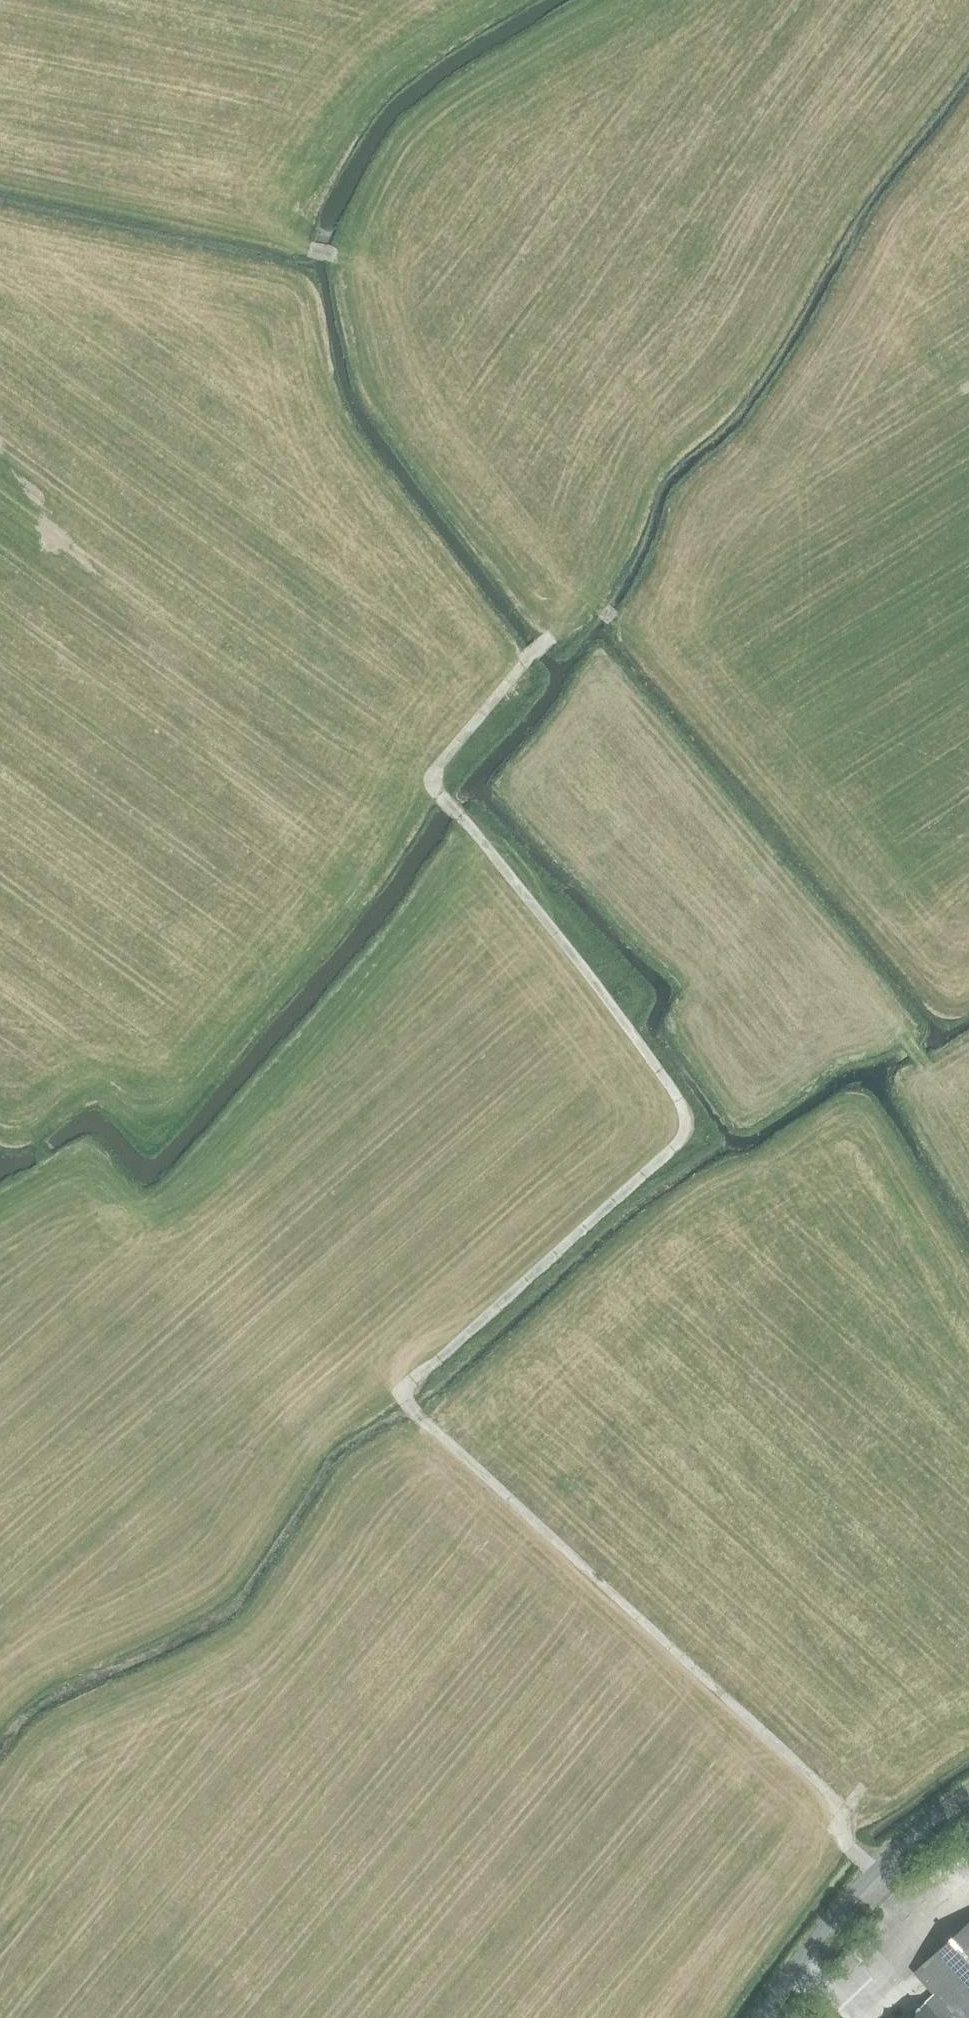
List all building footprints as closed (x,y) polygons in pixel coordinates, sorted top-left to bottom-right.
[(908,2017),(968,2017),(968,1922),(913,1974),(933,1995),(908,2017)]
